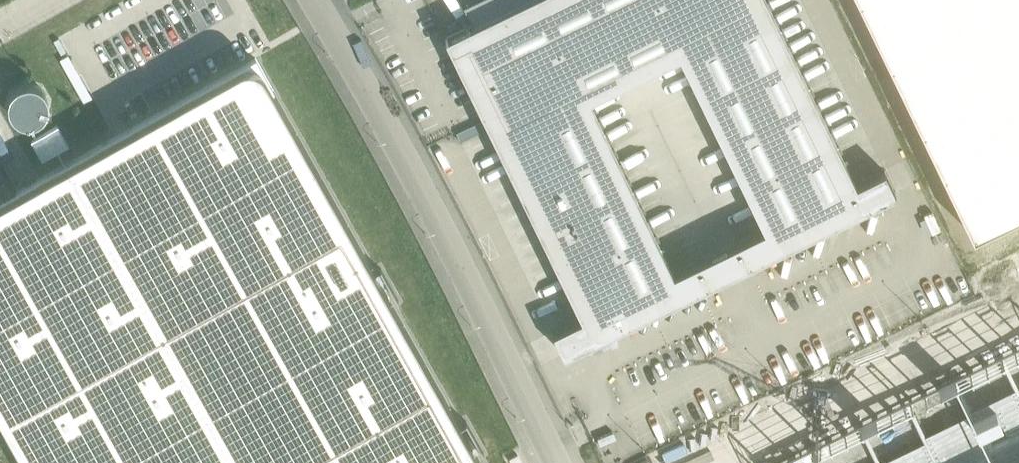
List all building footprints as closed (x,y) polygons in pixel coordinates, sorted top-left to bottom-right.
[(902,189),(890,166),(862,181),(769,0),(522,0),(445,37),(582,317),(553,331),(564,354),(902,189)] [(972,234),(1018,211),(1018,0),(858,0),(972,234)] [(26,462),(482,462),(476,453),(256,58),(0,201),(0,416),(26,462)] [(58,125),(31,140),(42,160),(69,145),(58,125)] [(764,462),(1018,462),(1018,339),(764,462)]
